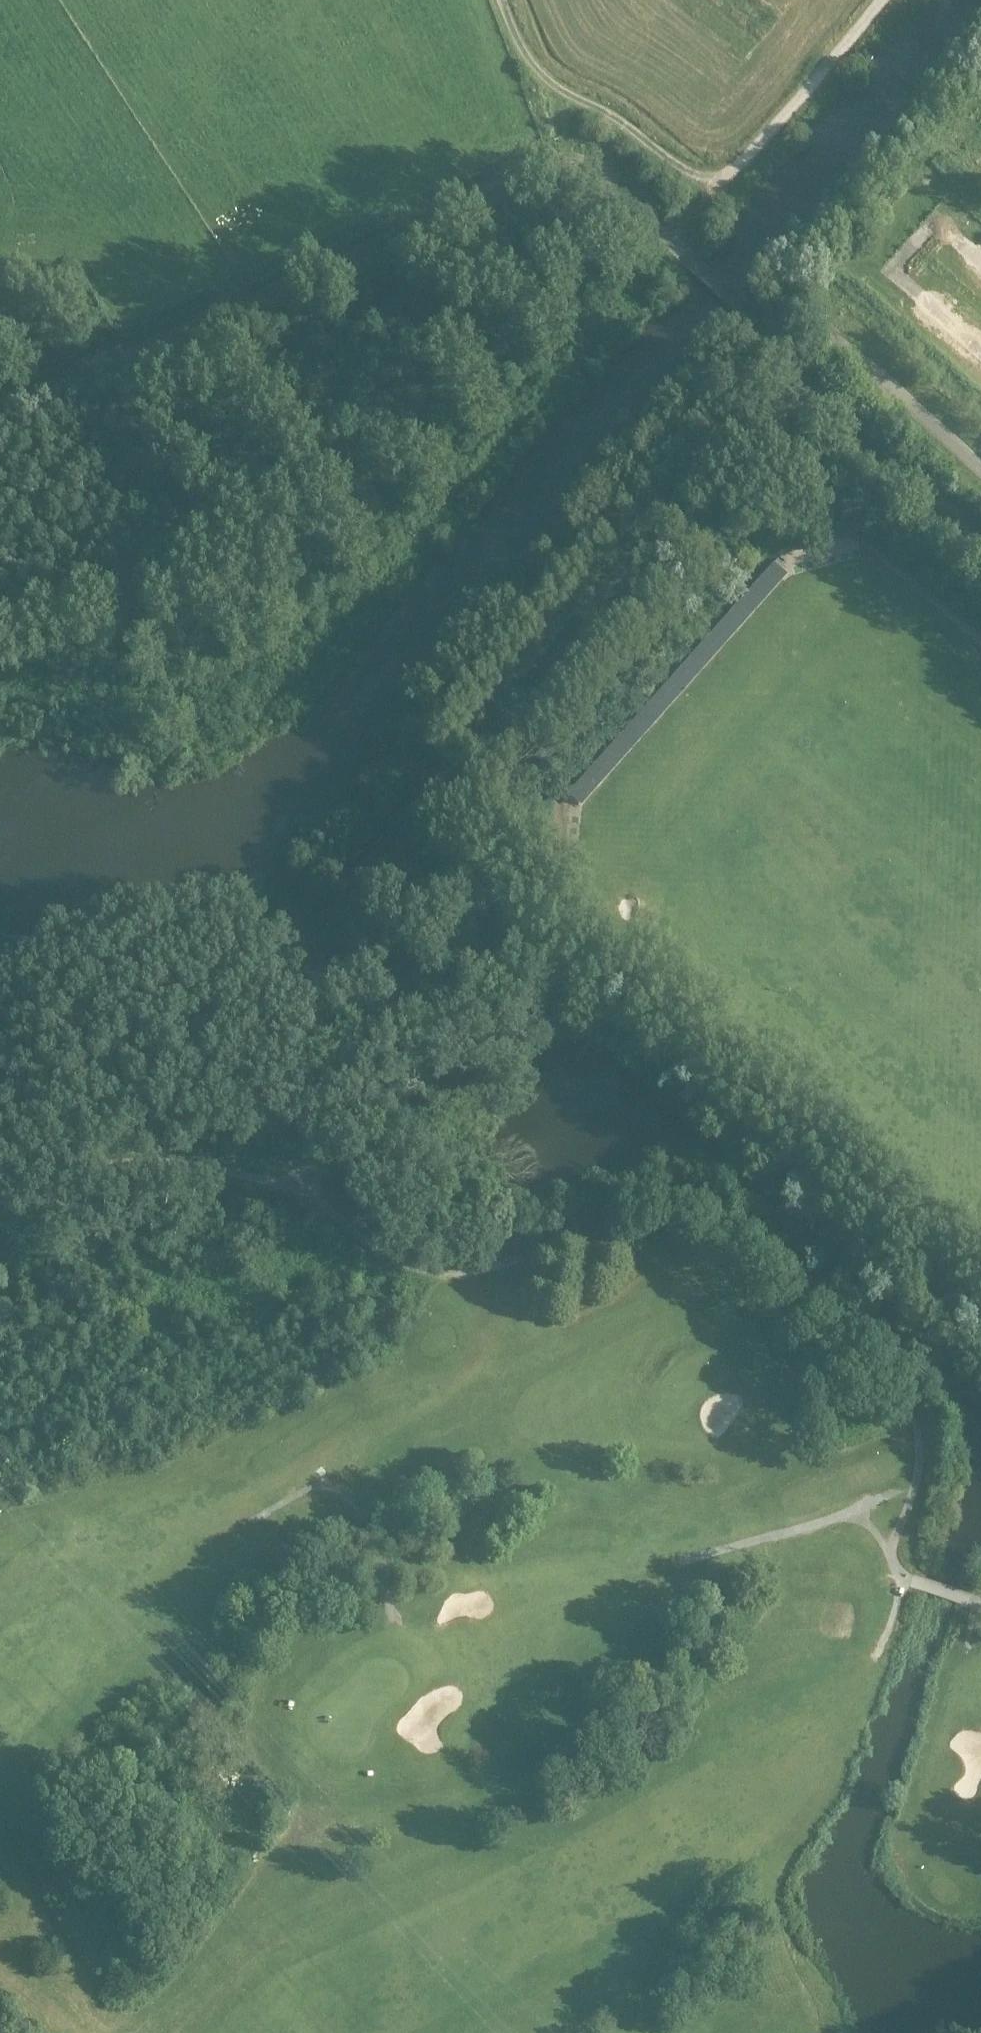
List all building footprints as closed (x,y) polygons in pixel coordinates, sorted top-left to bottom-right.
[(766,582),(774,588),(785,573),(776,567),(766,582)]
